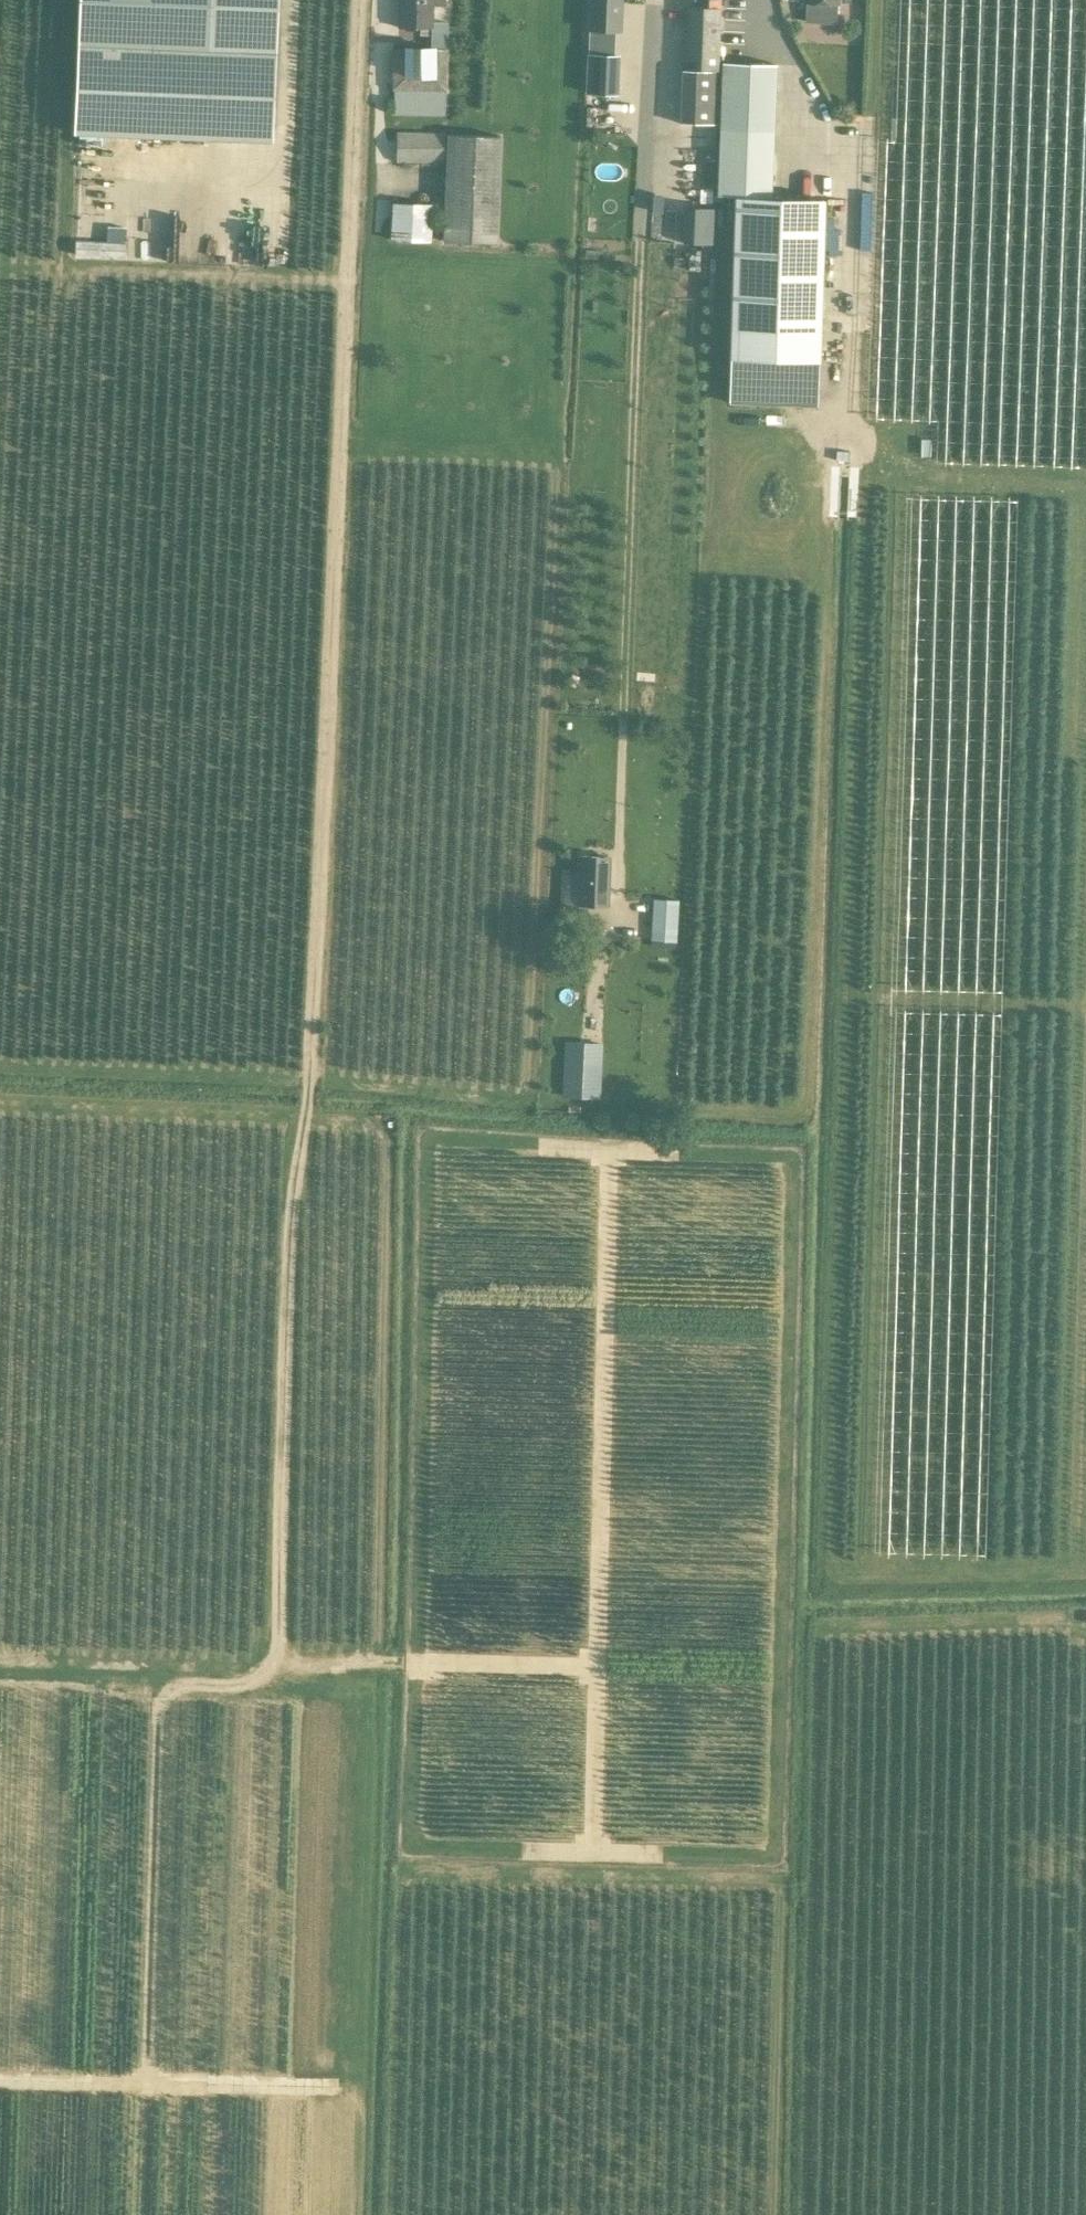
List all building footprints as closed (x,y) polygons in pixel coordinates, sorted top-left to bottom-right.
[(75,133),(205,138),(271,141),(277,0),(80,0),(75,133)] [(398,27),(419,27),(421,27),(421,36),(431,35),(431,47),(403,46),(403,49),(391,48),(391,90),(393,90),(393,115),(445,116),(446,91),(448,22),(432,21),(432,6),(445,6),(445,0),(398,0),(398,27)] [(610,46),(610,30),(616,30),(617,0),(588,0),(587,29),(589,29),(588,45),(610,46)] [(719,8),(719,0),(695,0),(695,6),(686,6),(685,37),(662,36),(661,67),(690,67),(690,69),(717,70),(719,8)] [(803,2),(806,2),(806,23),(836,25),(837,4),(838,0),(803,0),(803,2)] [(613,94),(615,55),(589,54),(587,93),(613,94)] [(718,195),(735,196),(771,196),(773,66),(720,63),(718,195)] [(395,162),(445,163),(441,241),(496,243),(501,136),(446,134),(446,132),(396,131),(395,162)] [(771,197),(735,196),(730,358),(819,361),(824,199),(771,197)] [(432,203),(391,203),(389,240),(430,242),(432,203)] [(710,242),(711,208),(685,206),(683,241),(710,242)] [(683,294),(681,304),(706,308),(708,297),(683,294)] [(566,903),(577,903),(607,905),(609,857),(579,856),(578,883),(561,882),(559,903),(556,903),(555,922),(565,922),(566,903)] [(677,901),(654,900),(652,941),(675,942),(677,901)] [(581,1042),(567,1041),(563,1096),(599,1098),(600,1076),(601,1044),(581,1042)]
